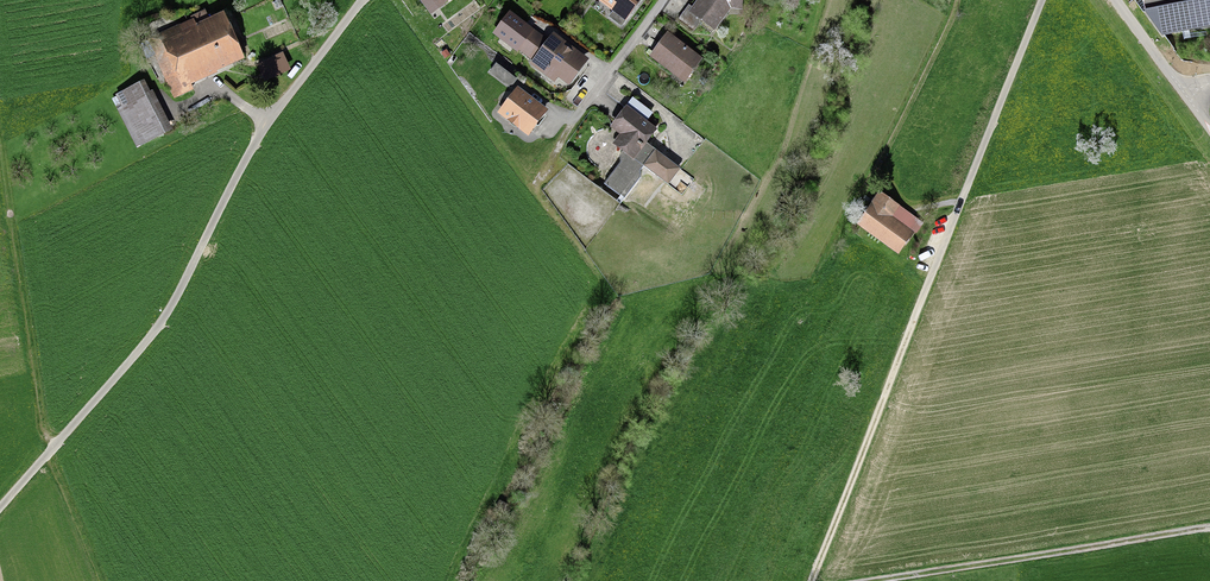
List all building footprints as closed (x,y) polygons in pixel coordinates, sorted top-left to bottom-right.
[(274,3),(277,9),(283,6),(281,0),(274,3)] [(431,15),(452,0),(420,0),(431,15)] [(613,12),(609,18),(622,27),(642,0),(596,0),(613,12)] [(689,5),(677,21),(694,33),(701,23),(715,32),(731,10),(743,11),(744,0),(698,0),(692,7),(689,5)] [(1144,2),(1145,12),(1163,35),(1209,27),(1209,0),(1143,0),(1144,2)] [(192,86),(228,70),(227,68),(244,60),(223,14),(210,20),(206,10),(191,17),(192,20),(148,40),(174,99),(194,90),(192,86)] [(548,40),(510,12),(493,35),(518,53),(519,52),(532,62),(529,65),(554,84),(558,79),(569,87),(590,60),(554,33),(548,40)] [(685,84),(703,60),(667,33),(649,58),(685,84)] [(291,72),(284,53),(257,65),(264,83),(291,72)] [(489,73),(510,89),(518,80),(497,64),(489,73)] [(117,108),(137,149),(173,131),(153,92),(150,93),(144,81),(116,95),(121,106),(117,108)] [(549,111),(518,88),(497,114),(528,138),(549,111)] [(604,185),(624,200),(641,179),(641,171),(644,168),(669,186),(681,170),(647,144),(658,130),(647,122),(653,113),(633,98),(610,129),(620,136),(612,145),(622,153),(619,156),(620,163),(604,185)] [(915,234),(923,222),(879,193),(857,226),(899,254),(914,233),(915,234)]
